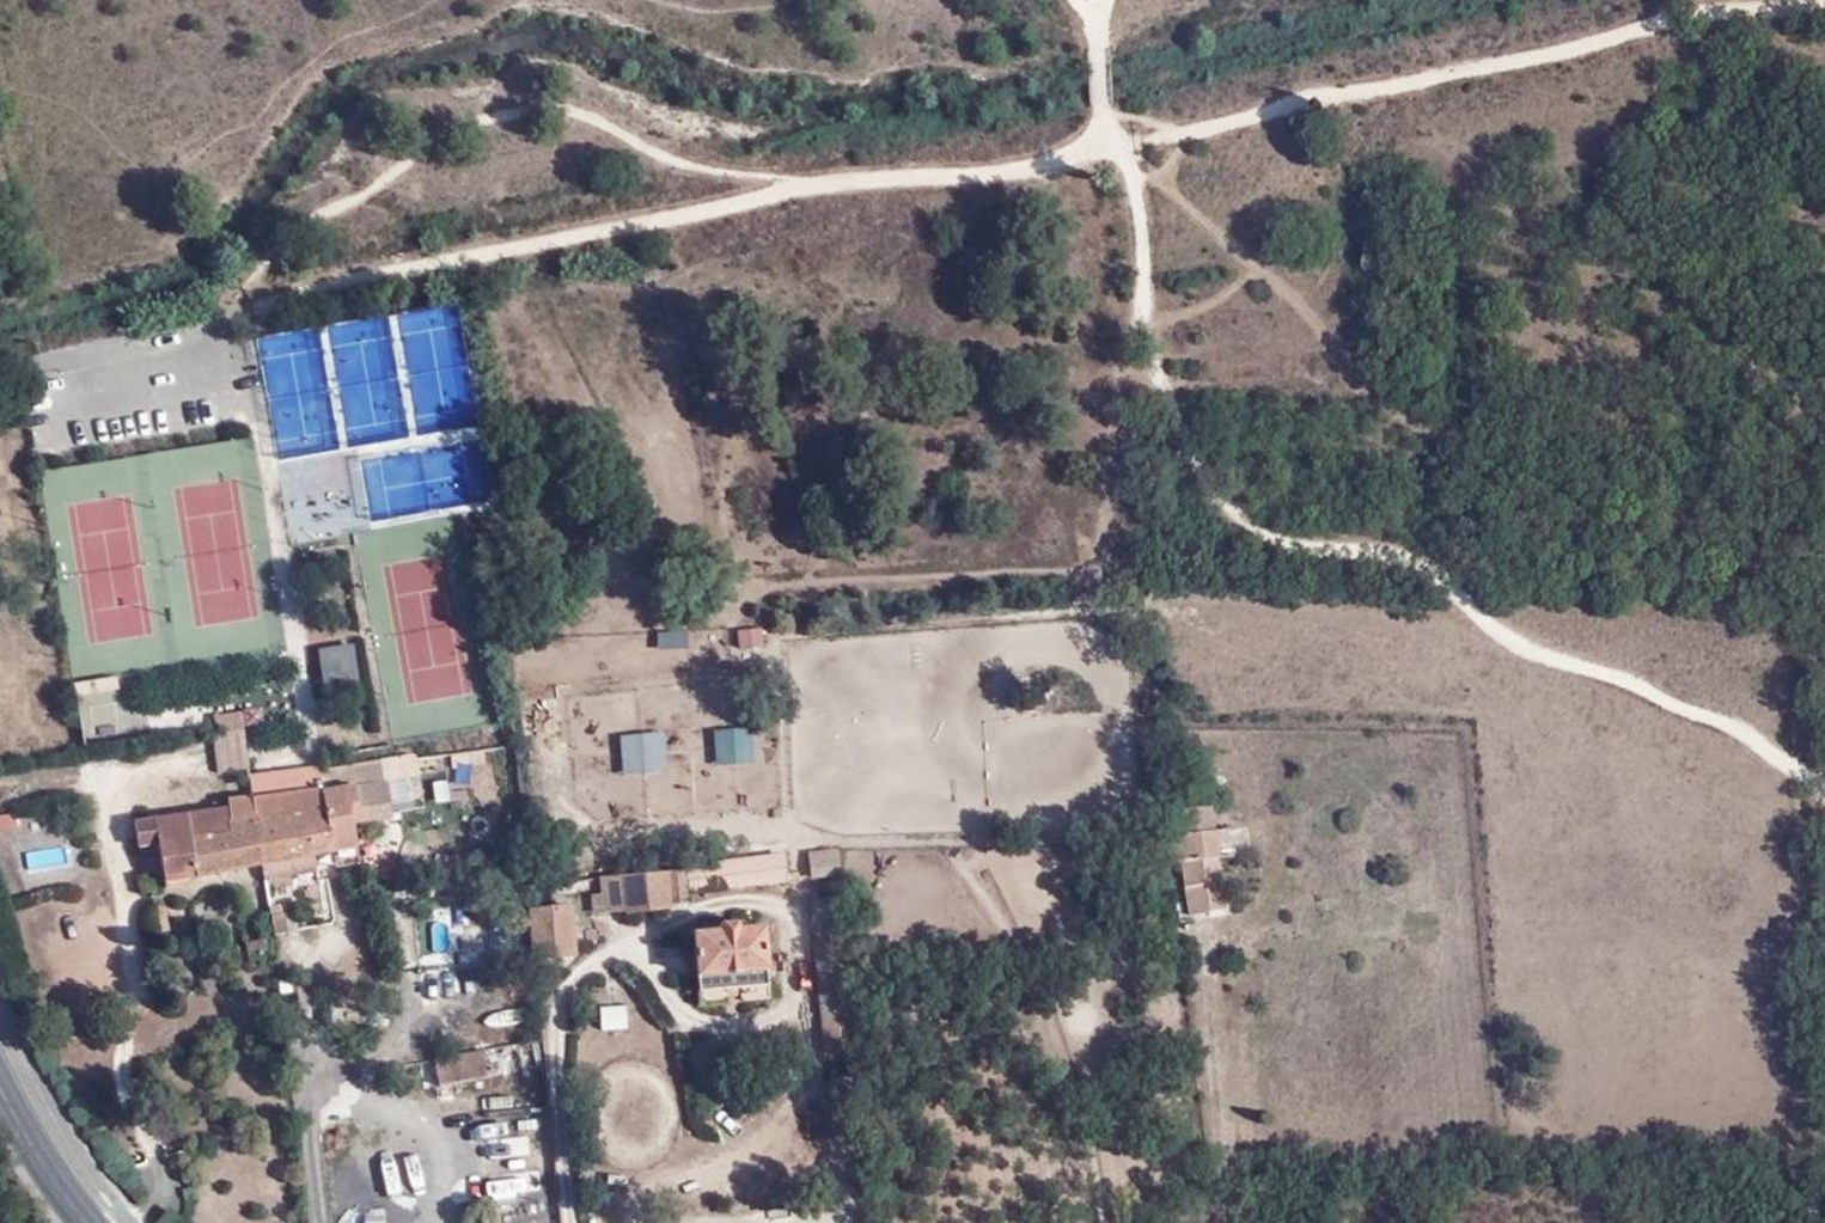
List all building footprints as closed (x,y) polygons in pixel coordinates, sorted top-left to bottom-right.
[(256,792),(134,821),(136,849),(160,848),(166,880),(335,852),(336,864),(365,863),(355,826),(395,819),(390,780),(282,789),(256,792)] [(1236,914),(1216,804),(1170,812),(1190,922),(1236,914)] [(783,857),(553,883),(554,892),(597,887),(598,893),(588,894),(590,914),(623,910),(624,913),(669,907),(668,901),(786,888),(783,857)] [(542,957),(542,958),(573,956),(569,905),(539,907),(539,910),(542,957)] [(682,939),(691,938),(695,990),(767,984),(763,930),(735,933),(735,925),(681,929),(682,939)] [(482,1051),(432,1058),(436,1085),(486,1077),(482,1051)]
